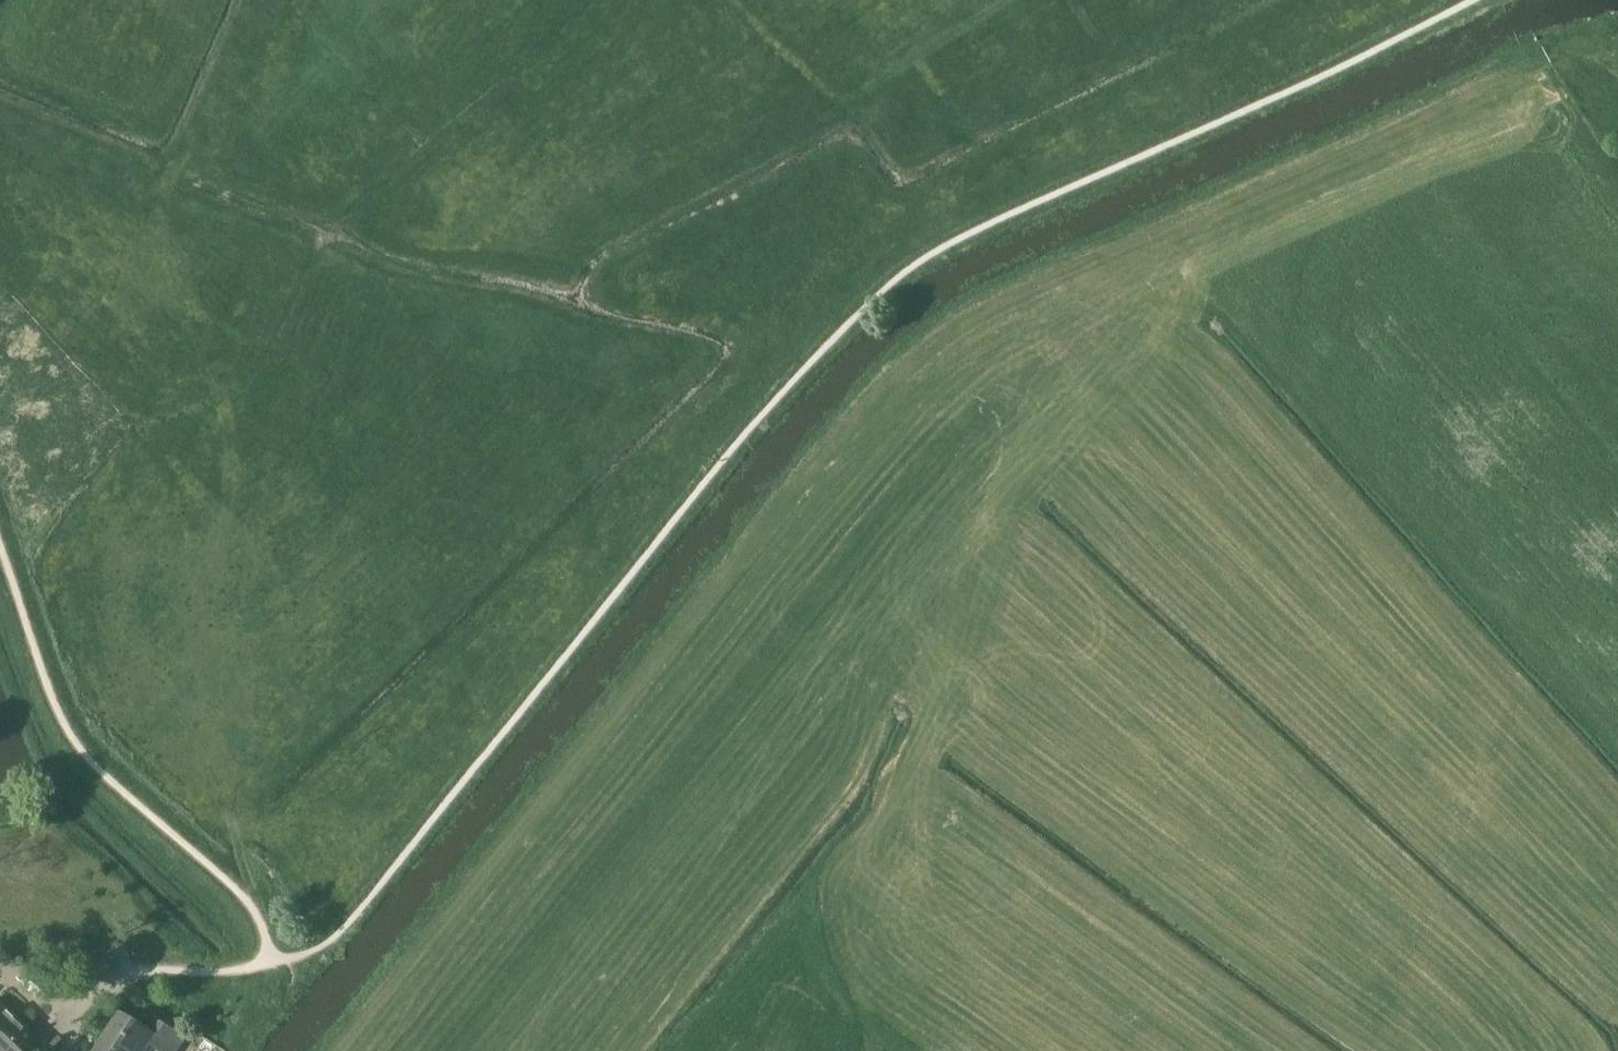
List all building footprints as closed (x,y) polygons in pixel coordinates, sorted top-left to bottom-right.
[(17,1020),(0,1004),(0,1038),(17,1020)] [(102,1036),(126,1050),(177,1050),(186,1037),(160,1020),(152,1033),(118,1011),(102,1036)] [(36,1038),(17,1020),(0,1038),(0,1050),(24,1050),(36,1038)] [(102,1036),(93,1050),(126,1050),(102,1036)]
